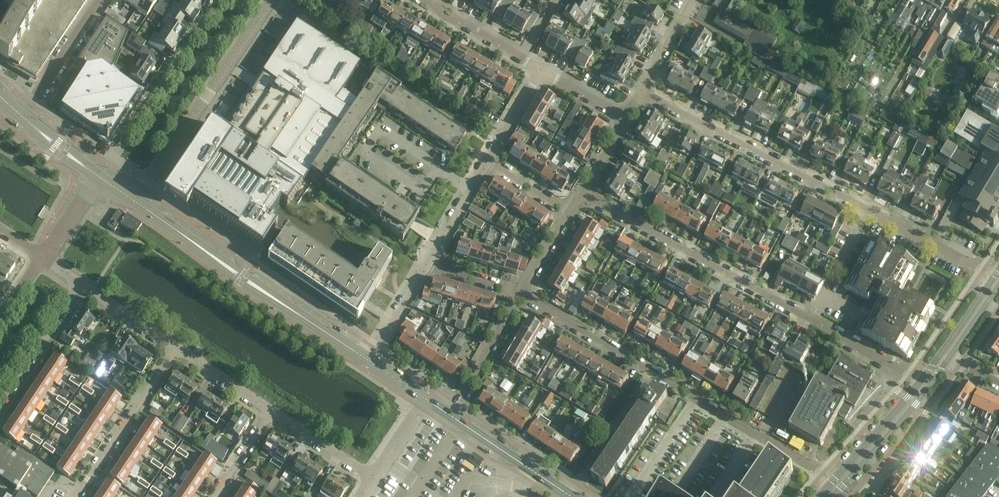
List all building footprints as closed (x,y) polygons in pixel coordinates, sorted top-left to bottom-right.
[(0,39),(0,57),(8,62),(9,60),(20,66),(19,68),(36,78),(88,0),(23,0),(0,39)] [(144,0),(129,0),(127,4),(126,4),(124,7),(128,9),(130,6),(137,11),(144,0)] [(158,0),(144,0),(137,11),(146,17),(158,0)] [(183,1),(199,12),(206,3),(202,0),(183,0),(183,1)] [(314,0),(304,0),(303,2),(319,11),(321,6),(322,5),(314,0)] [(355,5),(367,12),(374,0),(358,0),(355,5)] [(473,5),(483,11),(490,0),(476,0),(473,5)] [(509,0),(490,0),(483,11),(493,16),(496,11),(501,14),(509,0)] [(522,11),(513,6),(515,3),(510,0),(509,0),(501,14),(506,17),(503,22),(512,28),(522,11)] [(573,3),(578,6),(592,14),(596,8),(593,7),(597,0),(575,0),(573,3)] [(765,62),(778,40),(755,27),(737,16),(735,15),(743,0),(728,0),(714,25),(746,43),(743,49),(765,62)] [(896,16),(900,19),(901,17),(906,8),(910,3),(911,0),(905,0),(896,16)] [(920,0),(911,0),(910,3),(913,5),(910,10),(906,8),(901,17),(908,21),(913,13),(916,8),(920,0)] [(916,8),(919,10),(916,16),(919,18),(929,0),(920,0),(916,8)] [(919,18),(918,19),(922,21),(926,14),(928,10),(931,12),(938,0),(929,0),(919,18)] [(948,0),(938,0),(931,12),(926,20),(929,22),(937,9),(941,12),(948,0)] [(944,10),(936,23),(940,26),(944,19),(949,12),(953,15),(962,0),(950,0),(944,10)] [(160,1),(157,6),(165,11),(168,6),(160,1)] [(199,12),(183,1),(179,7),(174,4),(168,13),(182,22),(185,18),(192,23),(199,12)] [(387,24),(395,10),(384,3),(376,17),(387,24)] [(568,7),(562,17),(571,22),(579,27),(583,29),(588,19),(589,20),(592,14),(578,6),(573,3),(570,8),(568,7)] [(321,6),(319,11),(331,18),(334,14),(333,13),(327,10),(321,6)] [(662,16),(646,6),(640,15),(637,13),(634,19),(648,28),(652,23),(657,26),(662,16)] [(115,21),(118,16),(114,14),(111,11),(108,9),(104,14),(115,21)] [(155,9),(151,15),(156,18),(160,12),(155,9)] [(398,30),(406,17),(395,10),(387,24),(398,30)] [(972,10),(962,27),(972,34),(968,42),(976,47),(981,39),(991,22),(972,10)] [(530,31),(538,17),(533,13),(531,16),(522,11),(512,28),(522,33),(525,28),(530,31)] [(182,22),(168,13),(162,23),(166,26),(163,31),(179,42),(186,33),(179,28),(182,22)] [(334,14),(331,18),(337,22),(340,17),(339,17),(334,14)] [(122,26),(123,24),(125,21),(118,16),(115,21),(122,26)] [(406,17),(398,30),(409,37),(417,23),(406,17)] [(127,33),(106,19),(75,65),(73,68),(83,78),(63,107),(62,107),(59,111),(60,111),(59,112),(61,114),(60,114),(93,135),(104,143),(109,146),(113,141),(112,141),(120,130),(142,98),(141,97),(146,91),(148,87),(146,90),(133,85),(114,67),(116,60),(127,33)] [(648,28),(634,19),(631,25),(634,26),(628,36),(645,46),(650,36),(645,33),(648,28)] [(797,19),(791,30),(800,35),(806,24),(797,19)] [(998,35),(998,20),(997,19),(981,46),(989,51),(998,35)] [(361,22),(353,34),(359,37),(366,25),(361,22)] [(211,124),(196,146),(164,194),(186,209),(192,200),(231,226),(262,247),(277,225),(269,220),(281,203),(287,207),(302,185),(301,185),(310,172),(310,171),(372,74),(296,23),(272,60),(272,61),(224,133),(211,124)] [(420,43),(428,29),(417,23),(409,37),(406,42),(417,48),(420,43)] [(130,24),(128,28),(136,33),(138,29),(130,24)] [(369,36),(373,28),(367,24),(362,32),(369,36)] [(566,33),(551,24),(542,39),(547,42),(545,47),(554,52),(564,36),(566,33)] [(431,49),(439,36),(428,29),(420,43),(431,49)] [(179,42),(163,31),(159,37),(154,34),(148,43),(162,53),(166,48),(173,53),(179,42)] [(693,42),(706,50),(713,39),(699,31),(693,42)] [(919,42),(924,34),(919,32),(915,39),(919,42)] [(924,64),(939,38),(930,33),(915,59),(924,64)] [(146,43),(131,34),(126,46),(144,57),(143,59),(131,78),(142,85),(154,67),(154,66),(159,59),(142,48),(146,43)] [(998,52),(998,35),(989,51),(997,55),(998,52)] [(439,36),(431,49),(442,56),(447,47),(450,42),(439,36)] [(572,56),(581,41),(575,38),(573,41),(564,36),(554,52),(564,58),(567,53),(572,56)] [(645,46),(628,36),(623,45),(620,43),(617,48),(616,49),(631,57),(634,52),(639,55),(645,46)] [(947,37),(936,56),(944,60),(955,42),(947,37)] [(581,41),(572,56),(577,59),(574,64),(584,70),(594,53),(585,48),(586,45),(581,41)] [(275,45),(270,42),(263,52),(269,56),(275,45)] [(700,60),(706,50),(693,42),(686,53),(693,56),(697,59),(700,60)] [(393,56),(398,49),(390,44),(386,52),(393,56)] [(457,46),(449,60),(460,67),(468,53),(457,46)] [(447,47),(442,56),(447,58),(452,50),(447,47)] [(711,53),(717,56),(719,52),(713,48),(711,53)] [(628,62),(631,57),(616,49),(614,54),(613,54),(616,56),(611,65),(627,75),(633,65),(628,62)] [(471,73),(479,59),(468,53),(460,67),(471,73)] [(754,57),(751,63),(757,67),(761,61),(754,57)] [(413,69),(417,61),(412,58),(408,66),(413,69)] [(479,59),(471,73),(482,79),(490,66),(479,59)] [(970,59),(967,64),(978,70),(980,65),(970,59)] [(627,75),(611,65),(606,74),(603,72),(599,78),(614,86),(617,81),(622,84),(627,75)] [(672,79),(669,84),(680,90),(687,76),(688,74),(678,68),(672,65),(666,76),(672,79)] [(493,86),(501,72),(490,66),(482,79),(479,84),(490,90),(493,85),(493,86)] [(705,82),(711,70),(705,67),(699,79),(705,82)] [(711,70),(705,82),(711,84),(716,73),(711,70)] [(439,117),(429,111),(416,102),(408,97),(401,92),(399,91),(401,88),(395,84),(394,85),(383,77),(383,76),(377,71),(374,76),(371,81),(310,171),(310,172),(316,175),(317,174),(328,182),(326,185),(327,185),(328,183),(328,184),(340,166),(337,164),(340,160),(341,158),(341,159),(342,159),(346,153),(345,152),(355,138),(356,139),(363,128),(362,127),(371,113),(373,114),(377,108),(376,107),(379,102),(388,107),(390,109),(396,113),(397,112),(406,118),(405,119),(417,128),(418,126),(427,132),(426,133),(439,142),(439,141),(448,146),(447,148),(455,153),(465,136),(465,135),(459,131),(458,130),(448,124),(439,117)] [(516,84),(511,81),(512,79),(501,72),(493,86),(504,92),(503,93),(509,96),(516,84)] [(787,73),(784,80),(791,84),(795,77),(787,73)] [(923,77),(917,73),(913,80),(919,84),(923,77)] [(687,76),(680,90),(691,96),(698,82),(687,76)] [(991,77),(976,104),(997,116),(997,115),(998,117),(998,82),(991,77)] [(438,79),(434,84),(446,91),(449,86),(448,85),(438,79)] [(845,92),(850,83),(843,79),(838,88),(845,92)] [(738,85),(733,94),(738,96),(742,87),(738,85)] [(856,96),(853,101),(858,103),(860,99),(866,89),(860,86),(855,96),(856,96)] [(869,86),(866,93),(872,96),(876,89),(869,86)] [(463,87),(457,98),(461,100),(467,90),(463,87)] [(713,107),(720,93),(709,87),(702,101),(713,107)] [(750,102),(756,90),(755,91),(750,88),(744,99),(750,102)] [(756,90),(750,102),(756,105),(762,93),(756,90)] [(534,102),(548,110),(555,99),(541,91),(534,102)] [(847,91),(843,97),(849,100),(853,94),(847,91)] [(724,113),(732,99),(720,93),(713,107),(724,113)] [(828,95),(824,102),(829,104),(833,98),(828,95)] [(865,97),(862,103),(866,106),(870,99),(865,97)] [(467,105),(478,111),(482,104),(471,98),(467,105)] [(732,99),(724,113),(735,118),(742,104),(732,99)] [(871,99),(868,105),(874,108),(877,102),(871,99)] [(755,105),(745,124),(757,129),(757,130),(764,116),(764,115),(768,107),(768,106),(758,101),(756,105),(755,105)] [(548,110),(534,102),(528,113),(542,121),(548,110)] [(846,107),(837,102),(833,110),(842,115),(846,107)] [(901,115),(886,106),(885,109),(883,107),(880,112),(882,113),(880,117),(894,126),(901,115)] [(481,107),(478,112),(489,118),(491,113),(481,107)] [(764,116),(757,130),(768,135),(774,123),(777,124),(782,115),(768,107),(764,115),(764,116)] [(851,112),(847,120),(854,124),(858,116),(851,112)] [(968,112),(954,135),(974,147),(987,154),(961,197),(969,202),(965,210),(964,209),(963,210),(965,211),(960,220),(978,230),(983,233),(988,224),(988,225),(989,224),(994,226),(998,220),(993,217),(994,216),(998,209),(998,210),(998,131),(968,112)] [(521,124),(535,132),(542,121),(528,113),(521,124)] [(566,121),(571,124),(576,116),(570,113),(566,121)] [(650,113),(643,125),(659,134),(666,122),(650,113)] [(818,117),(811,131),(817,134),(824,120),(818,117)] [(582,130),(596,138),(602,127),(588,119),(582,130)] [(789,120),(786,126),(778,141),(789,147),(799,128),(802,121),(798,119),(796,124),(789,120)] [(571,124),(566,121),(561,128),(566,131),(571,124)] [(897,122),(893,130),(898,133),(902,125),(897,122)] [(941,128),(931,123),(926,132),(936,137),(941,128)] [(547,129),(555,134),(557,130),(549,125),(547,129)] [(643,125),(636,137),(652,146),(659,134),(643,125)] [(810,133),(799,128),(789,147),(801,152),(810,133)] [(596,138),(582,130),(575,141),(589,149),(596,138)] [(673,130),(671,135),(665,132),(662,137),(668,140),(667,141),(673,144),(679,133),(673,130)] [(559,131),(557,136),(566,140),(568,136),(559,131)] [(515,133),(506,146),(513,150),(509,156),(519,163),(528,150),(521,146),(526,140),(515,133)] [(900,137),(893,133),(887,146),(894,149),(900,137)] [(677,139),(672,149),(688,157),(689,155),(696,141),(684,135),(681,141),(677,139)] [(922,135),(918,143),(927,148),(933,151),(937,143),(922,135)] [(824,147),(819,144),(812,158),(813,158),(812,160),(817,163),(818,161),(823,164),(836,139),(832,137),(829,142),(827,142),(826,145),(824,147)] [(543,151),(548,144),(544,141),(539,148),(543,151)] [(583,160),(589,149),(576,141),(569,152),(583,160)] [(833,143),(823,164),(834,169),(836,166),(841,156),(844,149),(833,143)] [(855,143),(851,150),(856,153),(860,146),(855,143)] [(967,170),(969,171),(975,159),(958,149),(948,143),(946,146),(940,156),(967,170)] [(548,144),(543,151),(547,154),(552,146),(548,144)] [(631,146),(624,158),(638,166),(640,167),(647,155),(645,154),(631,146)] [(698,148),(693,159),(697,162),(698,159),(706,163),(705,165),(694,186),(697,188),(700,189),(706,176),(709,171),(710,168),(718,152),(706,146),(703,151),(698,148)] [(530,170),(539,157),(528,150),(519,163),(530,170)] [(659,156),(665,160),(670,163),(674,157),(662,150),(659,156)] [(718,152),(710,168),(722,174),(723,172),(730,158),(718,152)] [(566,163),(570,157),(566,154),(562,160),(566,163)] [(665,160),(659,156),(656,161),(662,164),(665,160)] [(841,156),(836,166),(841,168),(846,159),(841,156)] [(863,167),(856,181),(867,187),(874,173),(877,167),(870,163),(873,158),(869,156),(866,161),(866,162),(864,165),(863,167)] [(540,178),(549,165),(539,157),(530,170),(540,178)] [(852,161),(845,175),(856,181),(863,167),(857,164),(852,161)] [(733,166),(727,177),(732,179),(739,183),(738,185),(743,188),(752,170),(740,163),(737,168),(733,166)] [(682,164),(676,176),(682,179),(689,167),(682,164)] [(551,185),(560,172),(549,165),(540,178),(551,185)] [(418,213),(399,200),(398,201),(396,204),(340,166),(328,184),(328,183),(327,185),(326,185),(325,187),(333,192),(333,191),(334,189),(345,197),(344,199),(344,198),(343,199),(357,209),(358,208),(359,206),(370,213),(369,215),(368,216),(378,223),(379,223),(382,225),(381,227),(402,241),(404,239),(409,230),(410,229),(416,218),(417,217),(417,216),(419,214),(419,213),(418,213)] [(569,191),(577,177),(576,176),(563,167),(560,172),(551,185),(562,192),(565,188),(565,187),(569,191)] [(619,167),(612,179),(626,186),(628,182),(631,184),(636,176),(633,174),(619,167)] [(965,177),(968,171),(959,167),(956,173),(965,177)] [(752,170),(743,188),(745,185),(748,187),(744,194),(758,201),(767,183),(762,181),(765,176),(752,170)] [(662,178),(655,173),(650,171),(647,177),(659,184),(662,178)] [(890,198),(899,179),(900,177),(889,171),(885,178),(878,192),(889,198),(890,198)] [(644,183),(655,189),(655,190),(659,184),(647,177),(644,183)] [(900,204),(903,199),(908,202),(912,194),(914,191),(919,180),(913,177),(911,182),(900,177),(899,179),(890,198),(900,204)] [(928,181),(921,177),(919,180),(914,191),(912,194),(918,197),(911,209),(922,215),(929,202),(932,197),(932,196),(935,192),(925,187),(928,181)] [(498,200),(507,187),(496,179),(493,184),(487,181),(479,193),(485,197),(488,193),(498,200)] [(623,190),(626,186),(612,179),(605,191),(619,198),(622,200),(626,192),(623,190)] [(767,183),(758,201),(774,210),(777,205),(786,187),(774,181),(772,186),(767,183)] [(709,194),(716,198),(720,191),(722,185),(716,182),(709,194)] [(660,185),(652,201),(657,203),(653,210),(664,216),(672,202),(661,196),(665,187),(660,185)] [(508,207),(517,194),(507,187),(498,200),(508,207)] [(783,206),(795,212),(800,202),(795,199),(798,194),(786,187),(777,205),(782,208),(783,206)] [(518,214),(528,201),(517,194),(508,207),(518,214)] [(637,207),(643,210),(649,199),(644,196),(637,207)] [(937,199),(932,196),(932,197),(929,202),(922,215),(934,221),(941,207),(935,203),(937,199)] [(693,208),(697,210),(702,202),(698,199),(693,208)] [(705,214),(713,218),(721,203),(713,199),(705,214)] [(801,202),(796,213),(801,215),(802,216),(803,218),(808,220),(811,220),(812,221),(820,205),(814,202),(813,201),(809,199),(807,204),(802,202),(801,202)] [(529,221),(538,208),(528,201),(518,214),(529,221)] [(676,222),(684,208),(672,202),(664,216),(676,222)] [(468,211),(473,214),(484,221),(485,218),(488,214),(476,208),(472,205),(468,211)] [(730,209),(723,205),(721,210),(728,214),(730,209)] [(820,205),(812,221),(814,223),(818,226),(821,226),(822,226),(830,210),(829,209),(822,206),(820,205)] [(538,208),(529,221),(530,222),(536,226),(532,231),(541,238),(548,228),(543,225),(549,216),(538,208)] [(687,228),(695,214),(684,208),(676,222),(687,228)] [(118,210),(114,217),(107,227),(114,232),(120,224),(135,235),(142,225),(126,215),(126,216),(123,214),(124,213),(118,210)] [(830,210),(822,226),(822,227),(824,229),(828,231),(831,231),(832,231),(830,235),(830,237),(835,240),(846,218),(841,216),(842,212),(837,210),(835,213),(830,210)] [(484,221),(488,223),(493,215),(489,213),(484,221)] [(695,214),(687,228),(698,235),(706,221),(695,214)] [(470,215),(466,221),(474,226),(477,228),(480,221),(472,217),(470,215)] [(785,232),(790,222),(791,221),(784,217),(778,231),(784,234),(785,232)] [(499,220),(495,226),(504,231),(508,225),(507,225),(500,220),(499,220)] [(514,220),(510,226),(514,229),(518,223),(514,220)] [(581,232),(595,240),(601,230),(605,232),(608,226),(599,220),(596,226),(587,221),(581,232)] [(713,225),(705,239),(717,245),(725,231),(713,225)] [(358,279),(288,232),(287,231),(287,232),(286,233),(285,234),(279,244),(277,246),(274,251),(268,259),(357,319),(362,310),(363,308),(363,307),(367,300),(375,288),(379,280),(392,260),(383,254),(377,250),(372,258),(358,279)] [(728,251),(736,237),(725,231),(717,245),(728,251)] [(595,240),(581,232),(574,243),(588,251),(595,240)] [(755,243),(760,245),(765,236),(760,233),(755,243)] [(467,259),(472,244),(464,242),(466,235),(462,234),(455,256),(467,259)] [(788,250),(793,239),(787,236),(781,246),(788,250)] [(739,257),(747,243),(736,237),(728,251),(739,257)] [(907,359),(935,310),(913,298),(910,303),(899,297),(917,264),(870,238),(842,287),(867,301),(867,302),(871,310),(874,311),(861,334),(882,346),(883,347),(885,348),(886,348),(907,359)] [(623,239),(615,253),(626,259),(634,245),(623,239)] [(793,239),(788,250),(793,253),(799,242),(796,241),(793,239)] [(612,250),(615,247),(609,244),(610,244),(604,240),(601,244),(607,248),(612,250)] [(588,251),(574,243),(568,254),(582,262),(588,251)] [(750,264),(758,250),(747,243),(739,257),(750,264)] [(479,263),(484,248),(472,244),(467,259),(479,263)] [(634,245),(626,259),(638,265),(645,251),(634,245)] [(491,267),(496,252),(484,248),(479,263),(491,267)] [(758,250),(750,264),(761,269),(769,255),(758,250)] [(649,271),(656,257),(645,251),(638,265),(649,271)] [(503,271),(508,256),(496,252),(491,267),(503,271)] [(524,271),(529,257),(522,254),(520,260),(508,256),(503,271),(516,275),(518,269),(524,271)] [(582,262),(568,254),(562,265),(575,273),(582,262)] [(15,266),(0,256),(0,288),(15,266)] [(660,278),(668,264),(656,257),(649,271),(660,278)] [(790,259),(788,263),(777,282),(782,285),(784,283),(789,286),(801,265),(790,259)] [(828,273),(833,264),(829,262),(824,271),(828,273)] [(619,272),(623,266),(619,263),(615,270),(619,272)] [(575,273),(562,265),(555,276),(569,284),(575,273)] [(799,291),(808,274),(810,270),(801,265),(789,286),(799,291)] [(665,275),(661,282),(664,284),(664,285),(675,291),(683,277),(672,271),(668,277),(665,275)] [(808,275),(799,291),(809,297),(813,291),(815,292),(818,294),(823,284),(819,281),(816,280),(815,278),(811,275),(809,276),(808,275)] [(569,284),(555,276),(549,287),(556,291),(553,297),(564,303),(567,297),(563,294),(569,284)] [(621,276),(618,282),(626,286),(629,280),(621,276)] [(687,297),(694,283),(683,277),(675,291),(687,297)] [(440,302),(441,298),(446,282),(434,279),(432,286),(426,284),(422,296),(440,302)] [(630,279),(627,285),(634,289),(637,283),(630,279)] [(612,282),(610,281),(606,287),(605,286),(601,293),(605,295),(612,283),(612,282)] [(453,301),(458,286),(446,282),(441,298),(453,301)] [(575,288),(582,291),(584,287),(578,283),(575,288)] [(612,283),(605,295),(609,297),(616,285),(612,283)] [(698,303),(705,289),(694,283),(687,297),(698,303)] [(465,305),(470,290),(458,286),(453,301),(465,305)] [(640,287),(637,292),(642,296),(645,290),(640,287)] [(705,289),(698,303),(709,309),(717,295),(705,289)] [(477,309),(482,294),(470,290),(465,305),(477,309)] [(482,294),(477,309),(486,312),(484,318),(494,322),(496,315),(491,313),(495,298),(482,294)] [(590,295),(582,309),(593,315),(601,302),(590,295)] [(724,295),(717,309),(728,315),(736,302),(724,295)] [(665,308),(671,311),(676,300),(671,297),(665,308)] [(417,301),(414,308),(420,311),(423,303),(417,301)] [(604,322),(612,308),(601,302),(593,315),(604,322)] [(739,321),(747,308),(736,302),(728,315),(739,321)] [(687,307),(681,317),(688,321),(690,316),(694,310),(687,307)] [(615,328),(623,314),(612,308),(604,322),(615,328)] [(751,327),(758,314),(747,308),(739,321),(751,327)] [(412,310),(408,316),(414,320),(415,318),(418,314),(412,310)] [(60,339),(71,347),(75,340),(73,339),(77,334),(81,336),(84,331),(87,333),(95,321),(80,311),(69,329),(70,329),(66,335),(64,333),(60,339)] [(626,334),(634,321),(623,314),(615,328),(626,334)] [(758,314),(751,327),(748,332),(760,338),(770,320),(758,314)] [(555,326),(541,317),(537,324),(530,319),(523,330),(537,339),(543,328),(550,333),(555,326)] [(409,350),(418,337),(411,333),(415,326),(406,320),(398,332),(403,336),(398,343),(409,350)] [(638,320),(633,328),(637,330),(634,335),(645,341),(653,328),(649,326),(649,325),(642,321),(642,322),(638,320)] [(777,324),(773,330),(770,328),(766,336),(769,338),(768,341),(775,345),(770,353),(778,357),(780,353),(788,339),(785,337),(788,330),(777,324)] [(679,334),(683,328),(678,325),(675,332),(679,334)] [(716,337),(721,329),(716,327),(712,335),(716,337)] [(653,328),(645,341),(656,348),(664,334),(653,328)] [(437,332),(434,330),(433,329),(429,335),(433,338),(437,332)] [(721,329),(716,337),(721,340),(726,332),(721,329)] [(537,339),(523,330),(517,341),(530,350),(537,339)] [(667,354),(675,341),(664,334),(656,348),(667,354)] [(789,345),(784,354),(780,353),(778,357),(778,358),(783,360),(785,356),(800,364),(810,346),(805,343),(799,340),(801,338),(795,334),(789,345)] [(996,336),(986,352),(998,358),(998,338),(996,336)] [(420,357),(429,344),(418,337),(409,350),(420,357)] [(675,341),(667,354),(678,361),(686,347),(688,343),(677,337),(675,341)] [(91,374),(99,380),(106,369),(109,371),(117,360),(125,366),(136,349),(136,348),(122,339),(109,359),(109,360),(106,364),(100,360),(100,361),(93,372),(91,374)] [(566,359),(574,345),(563,339),(555,352),(566,359)] [(733,339),(730,345),(732,347),(738,350),(741,344),(733,339)] [(530,350),(517,341),(510,352),(524,360),(530,350)] [(705,342),(699,352),(704,355),(705,354),(709,348),(710,345),(705,342)] [(741,344),(738,350),(744,353),(748,347),(741,343),(741,344)] [(429,344),(420,357),(430,364),(439,351),(429,344)] [(577,365),(585,352),(574,345),(566,359),(577,365)] [(458,346),(454,352),(458,355),(462,349),(461,348),(458,346)] [(136,349),(125,366),(126,366),(126,365),(141,375),(151,359),(136,349)] [(441,371),(449,358),(439,351),(430,364),(441,371)] [(543,351),(541,356),(548,359),(550,354),(543,351)] [(504,363),(517,372),(524,360),(510,352),(504,363)] [(588,372),(596,358),(585,352),(577,365),(588,372)] [(93,372),(100,361),(88,354),(81,365),(93,372)] [(690,354),(682,368),(693,374),(702,360),(690,354)] [(68,364),(55,355),(48,365),(61,374),(68,364)] [(449,358),(441,371),(452,379),(457,370),(463,374),(470,363),(464,359),(460,365),(449,358)] [(599,378),(607,365),(596,358),(588,372),(599,378)] [(756,410),(773,381),(774,382),(784,363),(785,362),(783,360),(778,358),(777,358),(771,370),(768,374),(766,378),(758,394),(750,408),(755,411),(756,411),(756,410)] [(817,378),(789,429),(821,446),(838,415),(845,419),(852,408),(854,409),(855,409),(867,387),(872,389),(874,384),(870,382),(873,377),(840,359),(827,383),(817,378)] [(704,381),(712,367),(702,360),(693,374),(704,381)] [(42,375),(54,383),(61,374),(48,365),(42,375)] [(609,384),(617,371),(607,365),(599,378),(609,384)] [(537,376),(541,370),(537,368),(534,366),(531,372),(537,376)] [(715,387),(723,373),(712,367),(704,381),(715,387)] [(553,369),(547,379),(552,382),(558,371),(553,369)] [(617,371),(609,384),(621,391),(629,378),(617,371)] [(726,394),(734,379),(723,373),(715,387),(726,394)] [(176,398),(177,396),(187,382),(175,374),(166,388),(164,391),(176,398)] [(35,385),(48,393),(54,383),(42,375),(35,385)] [(754,391),(758,384),(756,382),(748,378),(746,376),(733,398),(746,405),(754,391)] [(114,380),(110,387),(123,396),(127,389),(114,380)] [(486,394),(480,403),(491,410),(497,401),(500,397),(489,390),(494,384),(488,380),(481,390),(486,394)] [(504,391),(509,383),(505,380),(500,388),(504,391)] [(182,402),(186,405),(188,403),(197,388),(187,382),(177,396),(183,400),(182,402)] [(509,383),(504,391),(507,393),(513,386),(509,383)] [(555,392),(558,387),(551,383),(548,388),(555,392)] [(954,396),(953,398),(957,401),(965,406),(976,390),(963,384),(958,392),(956,392),(954,395),(954,396)] [(29,394),(41,403),(48,393),(35,385),(29,394)] [(649,393),(646,398),(623,432),(620,436),(607,456),(604,461),(596,471),(596,472),(592,477),(592,478),(606,488),(611,480),(653,419),(656,414),(658,415),(670,422),(680,406),(667,398),(668,397),(653,387),(649,393)] [(563,389),(559,396),(570,402),(574,395),(563,389)] [(976,390),(965,406),(967,407),(970,410),(979,392),(976,390)] [(121,399),(108,391),(102,401),(114,409),(121,399)] [(970,410),(969,413),(973,414),(975,409),(979,411),(985,401),(988,395),(985,393),(983,394),(979,392),(970,410)] [(555,397),(549,393),(541,403),(548,408),(555,397)] [(22,404),(35,412),(41,403),(29,394),(22,404)] [(208,414),(216,401),(205,394),(195,411),(199,414),(202,410),(208,414)] [(985,401),(979,411),(980,411),(984,414),(982,419),(985,421),(995,401),(995,400),(991,398),(991,396),(988,395),(985,401)] [(497,401),(491,410),(501,417),(510,404),(513,401),(512,401),(508,397),(505,401),(500,397),(497,401)] [(949,405),(944,412),(955,420),(965,406),(957,401),(953,398),(952,400),(951,400),(948,403),(949,405)] [(985,421),(989,422),(992,417),(996,420),(998,414),(998,402),(995,400),(995,401),(985,421)] [(95,411),(107,419),(114,409),(102,401),(95,411)] [(227,409),(217,402),(216,401),(208,414),(205,418),(216,425),(219,421),(227,409)] [(16,414),(28,422),(35,412),(22,404),(16,414)] [(516,408),(510,404),(501,417),(512,424),(521,411),(523,407),(519,404),(516,408)] [(592,414),(596,408),(591,405),(587,412),(592,414)] [(160,408),(158,412),(152,408),(149,414),(160,421),(166,412),(160,408)] [(596,408),(592,414),(597,417),(601,411),(596,408)] [(67,411),(63,417),(68,421),(72,414),(67,411)] [(89,420),(101,429),(107,419),(95,411),(89,420)] [(521,411),(512,424),(523,431),(531,418),(521,411)] [(55,412),(51,418),(56,421),(60,416),(55,412)] [(10,423),(22,432),(28,422),(16,414),(10,423)] [(175,431),(184,417),(179,414),(170,427),(175,431)] [(236,415),(226,430),(231,433),(238,438),(245,428),(246,429),(249,425),(248,424),(248,423),(236,415)] [(176,431),(180,434),(189,421),(185,418),(184,417),(175,431),(176,431)] [(528,435),(539,443),(548,429),(552,424),(541,417),(528,435)] [(966,418),(963,423),(971,427),(973,422),(966,418)] [(162,427),(150,419),(143,429),(155,437),(162,427)] [(82,430),(94,438),(101,429),(89,420),(82,430)] [(936,421),(930,431),(943,441),(948,444),(955,434),(950,431),(936,421)] [(22,432),(10,423),(3,433),(16,442),(22,432)] [(573,437),(578,430),(575,427),(570,435),(573,437)] [(155,437),(143,429),(137,438),(149,446),(155,437)] [(550,450),(559,436),(548,429),(539,443),(550,450)] [(76,440),(88,448),(94,438),(82,430),(76,440)] [(578,430),(573,437),(577,440),(582,432),(578,430)] [(943,441),(930,431),(923,440),(937,450),(943,441)] [(989,438),(980,433),(979,432),(976,437),(976,438),(987,443),(989,438)] [(210,434),(201,448),(206,452),(210,446),(215,438),(210,434)] [(560,457),(569,444),(559,436),(550,450),(560,457)] [(173,452),(176,447),(181,440),(177,437),(172,445),(171,444),(168,448),(173,452)] [(149,446),(137,438),(130,448),(143,456),(149,446)] [(273,457),(282,445),(271,438),(262,450),(263,451),(260,454),(266,458),(269,455),(273,457)] [(40,447),(43,442),(38,439),(35,443),(40,447)] [(69,450),(81,458),(88,448),(76,440),(69,450)] [(937,450),(923,440),(917,450),(930,459),(937,450)] [(990,444),(997,448),(998,444),(998,443),(992,440),(990,444)] [(576,465),(586,450),(582,447),(579,450),(569,444),(560,457),(571,464),(572,462),(576,465)] [(273,457),(272,459),(279,463),(280,462),(284,465),(292,452),(282,445),(273,457)] [(226,456),(210,446),(206,452),(222,462),(226,456)] [(996,484),(998,486),(998,452),(987,446),(983,452),(948,496),(986,496),(996,484)] [(24,496),(27,491),(36,496),(38,496),(54,473),(18,449),(13,455),(0,447),(0,479),(16,490),(12,496),(25,496),(24,496)] [(966,456),(972,460),(978,451),(973,447),(966,456)] [(143,456),(130,448),(124,458),(136,466),(143,456)] [(63,459),(75,467),(81,458),(69,450),(63,459)] [(926,465),(930,459),(917,450),(910,459),(924,469),(934,476),(937,472),(936,471),(926,465)] [(216,463),(204,454),(197,464),(209,473),(216,463)] [(468,462),(475,467),(478,469),(483,462),(473,455),(468,462)] [(788,476),(788,477),(789,477),(793,472),(770,456),(766,461),(764,460),(740,496),(774,496),(788,476)] [(136,466),(124,458),(117,467),(130,476),(136,466)] [(302,479),(312,465),(301,458),(290,474),(295,478),(292,482),(298,486),(302,479)] [(56,469),(69,477),(75,467),(63,459),(56,469)] [(170,461),(167,466),(172,470),(175,465),(170,461)] [(920,471),(908,463),(901,473),(914,482),(920,471)] [(190,474),(203,482),(209,473),(197,464),(190,474)] [(302,479),(309,483),(307,486),(311,489),(313,486),(322,472),(312,465),(302,479)] [(956,473),(962,477),(967,471),(961,466),(956,473)] [(111,477),(123,486),(130,476),(117,467),(111,477)] [(249,471),(244,477),(255,484),(259,478),(249,471)] [(914,482),(901,473),(895,483),(907,492),(907,491),(914,482)] [(184,484),(196,492),(203,482),(190,474),(184,484)] [(927,475),(924,480),(930,484),(933,479),(927,475)] [(947,485),(952,489),(959,479),(954,475),(947,485)] [(259,478),(255,484),(270,495),(279,481),(274,478),(269,485),(259,478)] [(321,492),(320,494),(324,496),(342,496),(347,489),(331,478),(321,492)] [(108,481),(101,491),(111,496),(115,496),(121,489),(108,481)] [(270,495),(273,496),(276,496),(284,485),(279,481),(270,495)] [(247,483),(240,493),(245,496),(255,496),(259,492),(247,483)] [(907,492),(895,483),(888,494),(893,496),(911,496),(912,495),(907,492)] [(183,496),(193,496),(196,492),(184,484),(177,493),(183,496)] [(655,496),(682,496),(669,488),(667,490),(662,486),(655,496)]
